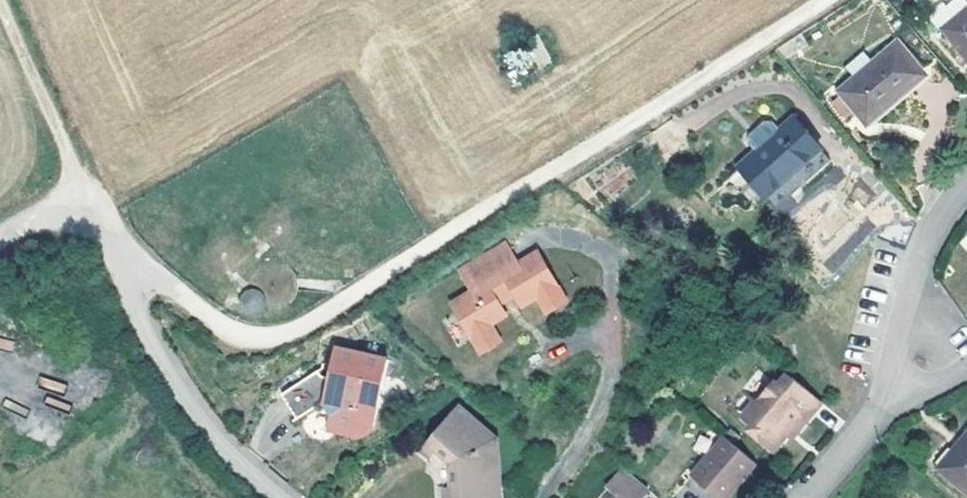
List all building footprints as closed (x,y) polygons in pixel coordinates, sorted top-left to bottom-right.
[(935,26),(966,7),(966,5),(964,0),(950,0),(927,13),(935,26)] [(944,28),(966,56),(966,8),(944,28)] [(898,41),(874,61),(856,77),(841,90),(867,121),(925,73),(898,41)] [(847,64),(856,77),(874,61),(865,50),(847,64)] [(925,73),(867,121),(871,125),(928,77),(925,73)] [(793,118),(740,166),(766,196),(819,148),(793,118)] [(865,219),(822,261),(833,272),(875,230),(865,219)] [(487,363),(507,349),(497,334),(512,324),(502,309),(509,305),(515,301),(525,315),(541,304),(551,318),(569,306),(536,258),(518,270),(508,255),(462,287),(472,302),(453,315),(487,363)] [(263,304),(263,301),(263,297),(261,294),(258,292),(255,291),(251,291),(248,293),(246,295),(244,299),(244,302),(245,306),(248,308),(251,310),(255,310),(258,309),(261,307),(263,304)] [(12,351),(14,342),(0,338),(0,348),(12,351)] [(335,364),(292,374),(300,402),(329,395),(338,398),(343,403),(336,422),(365,432),(384,425),(407,362),(354,343),(344,371),(336,368),(335,364)] [(773,455),(797,428),(806,417),(812,422),(825,406),(789,376),(780,387),(776,384),(757,407),(744,421),(764,438),(759,444),(773,455)] [(731,410),(744,421),(757,407),(744,396),(731,410)] [(806,417),(797,428),(802,433),(812,422),(806,417)] [(440,449),(458,470),(454,474),(452,488),(458,495),(458,497),(497,497),(499,486),(502,487),(506,461),(472,421),(440,449)] [(938,466),(966,491),(966,432),(938,466)] [(721,435),(688,474),(715,497),(725,497),(743,478),(755,464),(721,435)] [(625,472),(608,493),(614,497),(645,497),(649,493),(625,472)]
